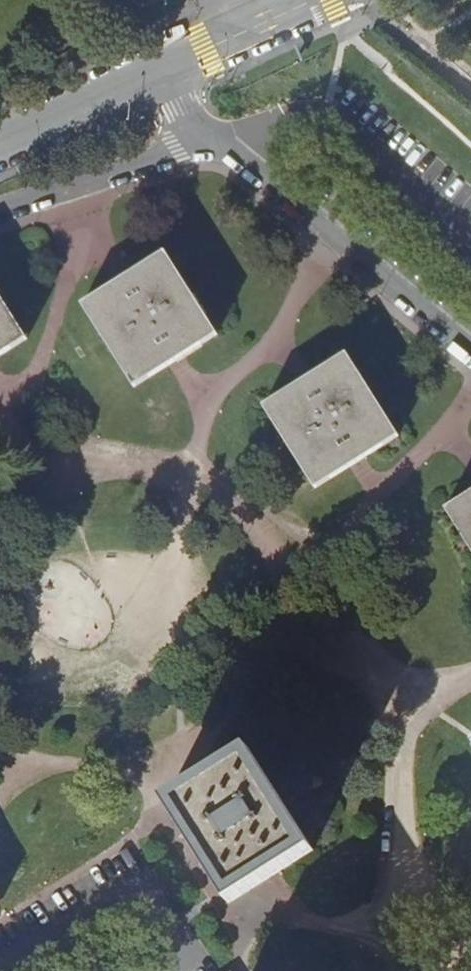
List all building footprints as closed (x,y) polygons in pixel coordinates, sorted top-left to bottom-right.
[(124,278),(79,307),(131,389),(215,335),(163,253),(124,278)] [(25,342),(0,302),(0,357),(25,342)] [(304,384),(262,410),(312,491),(354,465),(397,439),(347,357),(304,384)] [(443,508),(470,552),(470,491),(443,508)] [(250,749),(162,804),(201,867),(226,906),(313,852),(250,749)]
